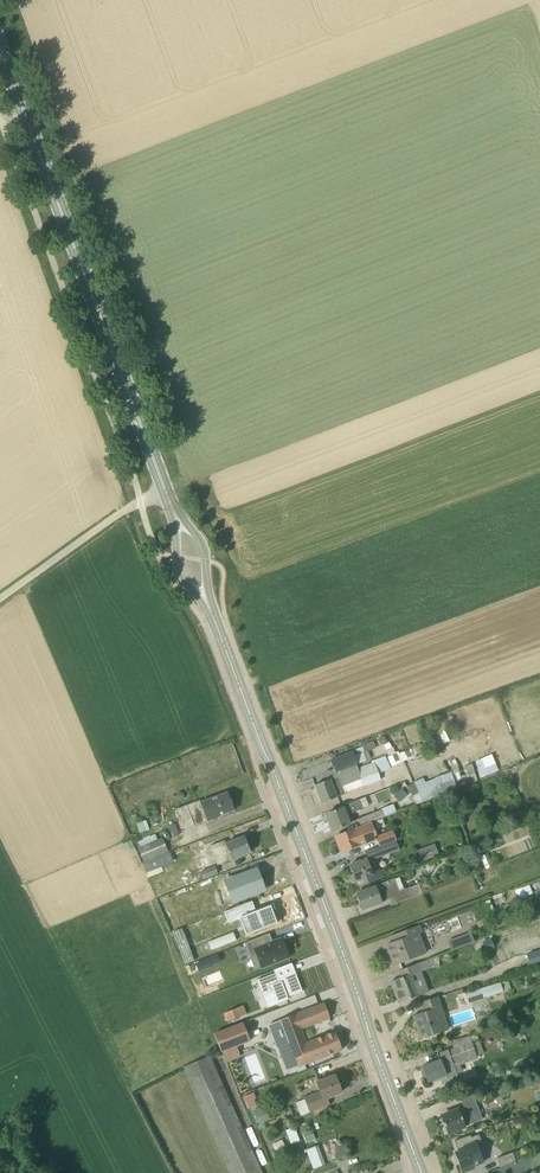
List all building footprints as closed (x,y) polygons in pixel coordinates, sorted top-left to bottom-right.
[(459,729),(456,739),(478,746),(481,735),(459,729)] [(385,736),(378,739),(381,746),(387,743),(385,736)] [(338,777),(339,777),(342,785),(360,778),(364,787),(381,781),(378,772),(374,763),(358,769),(357,765),(358,764),(353,752),(331,761),(335,773),(336,773),(338,777)] [(474,760),(481,777),(499,770),(492,752),(474,760)] [(391,767),(400,763),(397,754),(396,754),(389,757),(388,758),(391,767)] [(345,795),(342,785),(339,777),(338,777),(330,780),(315,785),(322,804),(345,795)] [(402,789),(397,794),(402,799),(407,794),(402,789)] [(204,821),(205,822),(217,818),(217,817),(234,810),(227,793),(201,802),(200,800),(176,809),(183,829),(204,821)] [(333,831),(349,824),(346,816),(363,810),(359,800),(348,804),(349,806),(343,808),(326,814),(333,831)] [(361,826),(370,823),(383,817),(381,810),(358,819),(361,826)] [(137,824),(140,833),(150,830),(146,820),(137,824)] [(373,831),(370,823),(361,826),(361,827),(335,837),(341,852),(374,840),(371,832),(373,831)] [(380,846),(395,841),(392,832),(377,837),(380,846)] [(144,862),(157,857),(170,852),(163,837),(138,847),(144,862)] [(224,840),(210,846),(217,865),(233,859),(233,860),(238,858),(238,857),(250,853),(244,837),(226,844),(224,840)] [(434,844),(426,847),(430,858),(439,855),(434,844)] [(369,860),(383,855),(379,847),(366,852),(369,860)] [(457,852),(447,856),(449,861),(459,858),(457,852)] [(358,880),(360,887),(382,878),(379,870),(371,873),(366,859),(350,865),(353,874),(350,875),(352,882),(358,880)] [(215,866),(201,871),(204,880),(218,875),(215,866)] [(255,870),(225,882),(232,902),(263,890),(255,870)] [(375,887),(357,894),(363,909),(393,898),(395,904),(422,894),(418,885),(405,890),(404,889),(398,891),(394,880),(375,887)] [(490,900),(481,904),(484,913),(493,910),(490,900)] [(251,902),(223,912),(227,923),(238,919),(245,936),(276,924),(269,906),(254,912),(251,902)] [(394,965),(420,955),(416,945),(419,944),(415,935),(422,933),(419,925),(398,933),(400,940),(386,945),(394,965)] [(190,950),(182,928),(173,932),(182,954),(190,950)] [(452,949),(474,940),(470,930),(448,939),(452,949)] [(268,934),(245,943),(251,958),(257,956),(261,968),(289,957),(282,938),(271,942),(268,934)] [(491,938),(482,941),(486,951),(495,948),(491,938)] [(526,953),(530,964),(539,960),(539,949),(526,953)] [(438,956),(428,960),(431,968),(439,967),(438,956)] [(431,968),(428,960),(399,971),(401,978),(390,982),(398,1002),(409,998),(409,999),(419,995),(411,975),(431,968)] [(300,992),(293,974),(278,980),(275,973),(258,980),(266,1000),(274,997),(276,1004),(288,999),(287,997),(300,992)] [(501,982),(465,994),(468,1004),(504,992),(501,982)] [(421,1003),(423,1010),(424,1013),(413,1016),(420,1039),(440,1033),(435,1016),(443,1014),(438,997),(421,1003)] [(293,1062),(315,1054),(345,1042),(339,1028),(310,1039),(304,1026),(334,1014),(330,1003),(284,1021),(285,1021),(278,1024),(293,1062)] [(227,1023),(235,1019),(247,1014),(243,1005),(223,1014),(227,1023)] [(243,1024),(215,1035),(221,1051),(237,1045),(249,1041),(243,1024)] [(452,1065),(458,1062),(459,1064),(484,1054),(476,1035),(469,1036),(451,1041),(454,1048),(448,1051),(448,1049),(437,1053),(439,1060),(422,1067),(428,1082),(445,1076),(446,1078),(456,1075),(452,1065)] [(210,1057),(210,1056),(183,1068),(229,1172),(262,1172),(210,1057)] [(304,1097),(305,1100),(296,1103),(301,1116),(310,1113),(324,1107),(321,1100),(341,1093),(335,1076),(317,1083),(320,1091),(304,1097)] [(459,1096),(462,1103),(464,1108),(441,1117),(447,1133),(482,1119),(472,1091),(459,1096)] [(242,1097),(249,1108),(256,1104),(250,1092),(242,1097)] [(260,1125),(271,1120),(265,1107),(254,1112),(260,1125)] [(295,1127),(286,1130),(291,1144),(300,1141),(295,1127)] [(312,1130),(303,1134),(306,1143),(315,1140),(312,1130)] [(475,1143),(481,1141),(479,1134),(471,1137),(470,1135),(454,1141),(458,1152),(455,1153),(463,1172),(474,1169),(473,1166),(483,1163),(475,1143)] [(534,1155),(539,1153),(539,1143),(532,1146),(534,1155)] [(318,1145),(306,1150),(313,1170),(325,1165),(318,1145)] [(516,1162),(513,1153),(497,1158),(500,1167),(516,1162)]
